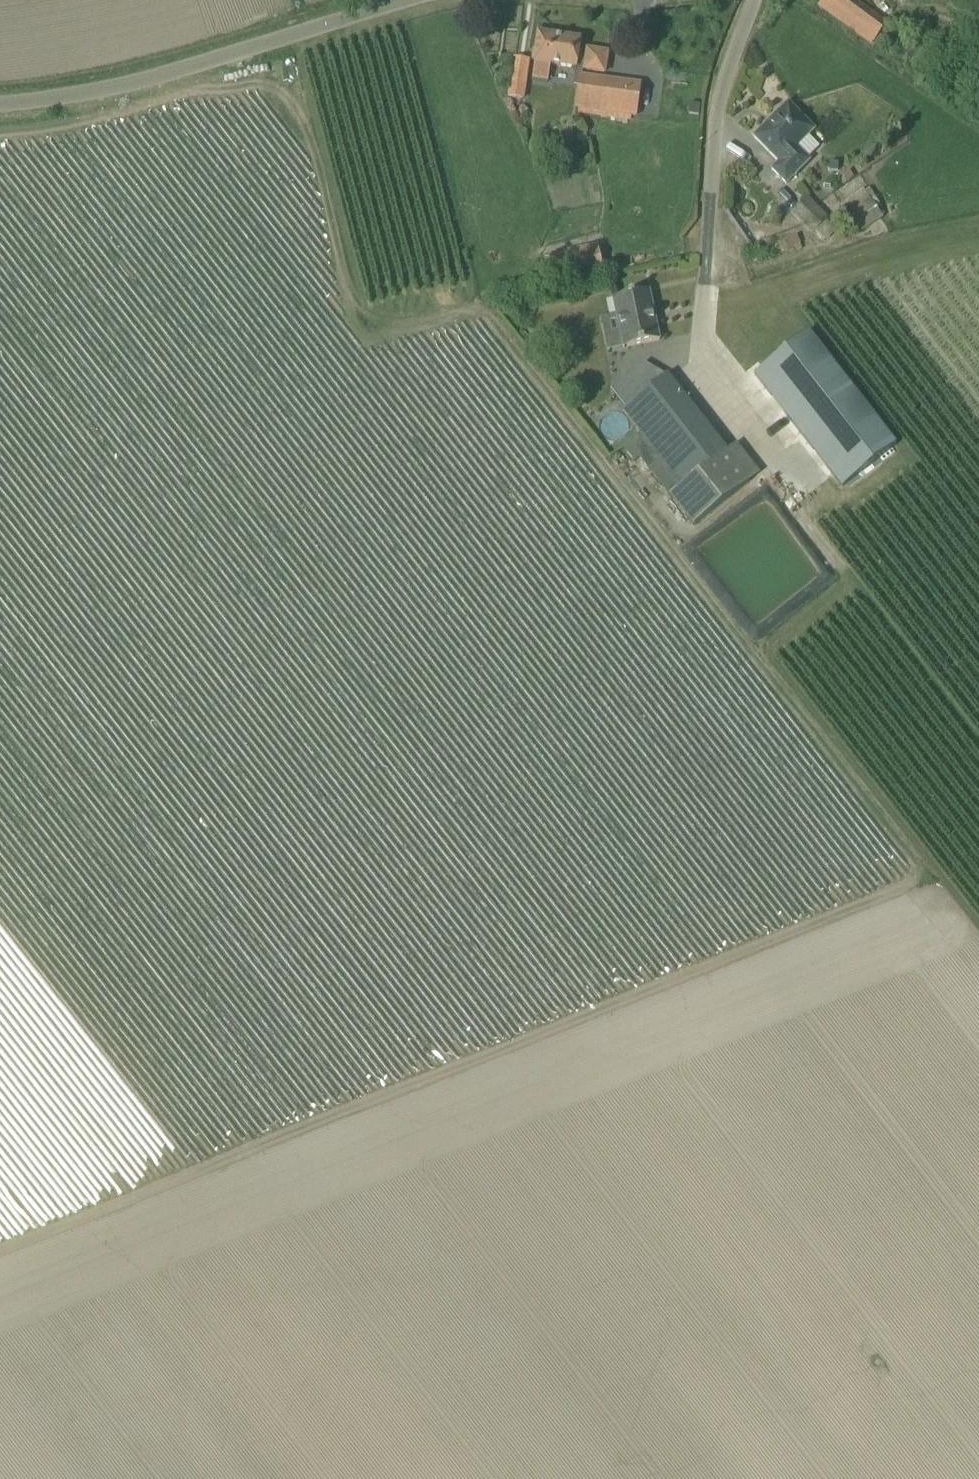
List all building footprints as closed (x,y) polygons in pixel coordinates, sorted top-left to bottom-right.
[(886,26),(850,0),(822,0),(816,9),(871,47),(886,26)] [(580,41),(538,34),(535,53),(534,53),(532,62),(534,62),(534,64),(536,65),(533,80),(547,83),(550,67),(576,71),(577,66),(584,67),(584,70),(604,73),(606,53),(587,50),(586,57),(578,56),(580,41)] [(506,98),(523,101),(529,61),(512,59),(506,98)] [(580,77),(579,87),(576,109),(635,117),(640,85),(580,77)] [(814,130),(790,106),(777,119),(778,120),(770,127),(767,124),(754,137),(779,163),(772,170),(786,184),(800,170),(808,162),(795,149),(814,130)] [(829,163),(829,171),(838,171),(838,163),(829,163)] [(883,219),(862,190),(840,205),(860,235),(883,219)] [(791,212),(811,232),(826,218),(806,198),(791,212)] [(555,284),(603,274),(598,247),(549,257),(555,284)] [(621,347),(640,344),(659,340),(649,291),(612,299),(621,347)] [(790,291),(761,313),(785,343),(776,351),(864,462),(917,420),(829,309),(814,321),(790,291)] [(667,376),(623,410),(642,434),(628,445),(692,527),(760,473),(737,443),(726,451),(667,376)]
